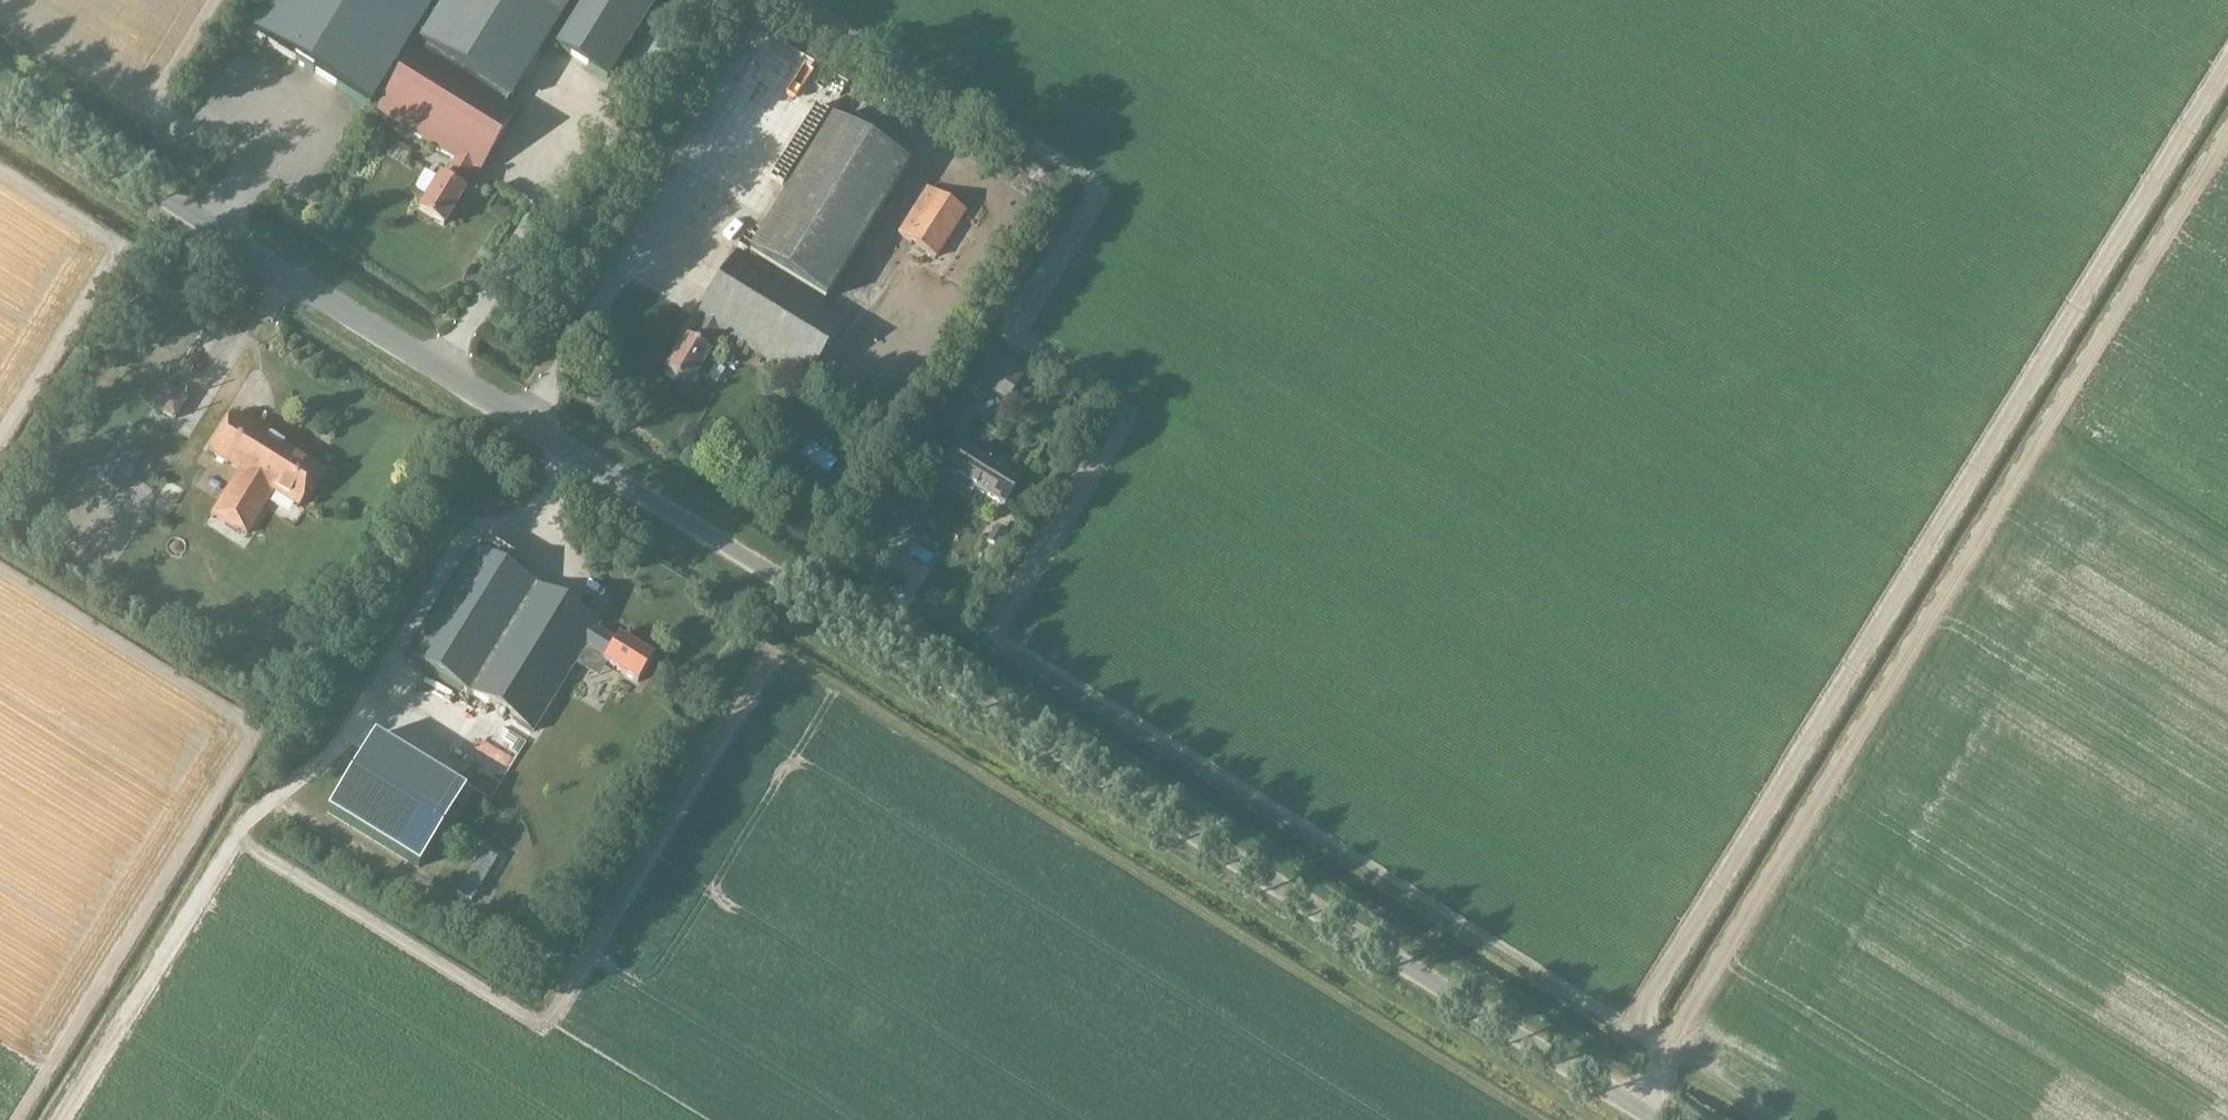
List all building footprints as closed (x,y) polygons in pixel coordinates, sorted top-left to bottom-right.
[(249,31),(369,106),(379,91),(386,95),(377,111),(454,159),(442,178),(439,175),(417,210),(442,225),(463,191),(459,188),(471,169),(477,173),(518,106),(509,100),(546,41),(606,78),(654,0),(268,0),(249,31)] [(806,383),(846,317),(755,261),(758,255),(827,298),(909,164),(834,117),(751,251),(753,252),(749,257),(739,251),(699,317),(703,320),(691,339),(687,336),(666,371),(690,386),(699,372),(709,378),(721,357),(708,349),(720,330),(806,383)] [(936,258),(966,211),(926,186),(896,233),(936,258)] [(601,255),(607,245),(601,241),(595,251),(601,255)] [(986,349),(969,376),(1007,399),(1023,372),(986,349)] [(174,420),(189,397),(165,382),(151,406),(174,420)] [(299,507),(322,469),(233,413),(210,451),(240,469),(213,512),(247,534),(274,491),(299,507)] [(975,420),(945,469),(961,479),(958,483),(970,491),(973,493),(976,488),(1003,505),(1005,501),(1020,510),(1020,511),(1021,512),(1023,510),(1022,510),(1033,492),(1017,482),(1017,480),(988,462),(970,451),(977,440),(983,444),(986,439),(991,442),(996,432),(995,431),(997,429),(977,416),(975,420)] [(534,536),(526,521),(515,527),(522,542),(534,536)] [(475,547),(408,656),(466,691),(532,732),(585,645),(604,657),(602,661),(636,682),(652,657),(617,636),(614,640),(595,629),(598,624),(532,584),(533,582),(475,547)] [(418,867),(465,791),(373,735),(327,811),(418,867)] [(485,765),(494,753),(473,738),(464,750),(485,765)] [(477,785),(481,773),(465,767),(460,779),(477,785)]
